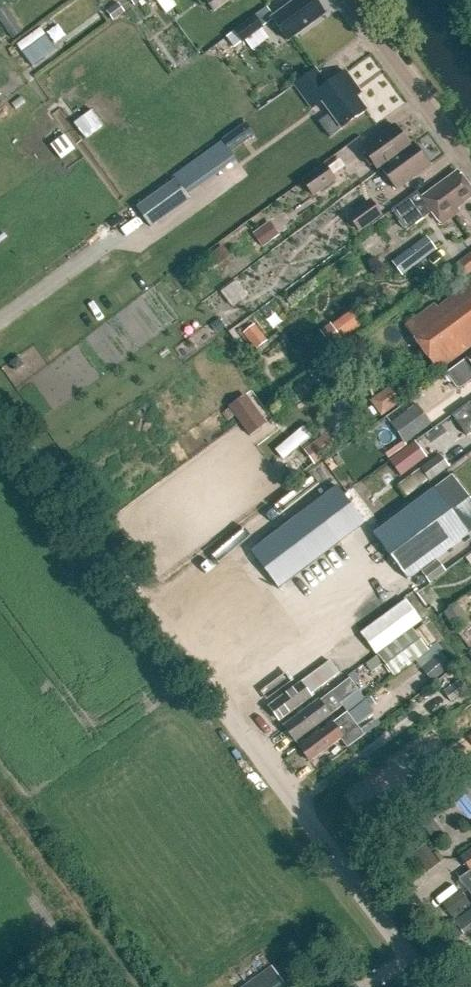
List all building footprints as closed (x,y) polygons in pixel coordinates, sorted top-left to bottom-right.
[(164,12),(175,6),(172,0),(158,0),(164,12)] [(230,0),(205,0),(214,12),(230,0)] [(272,19),(288,41),(326,14),(316,0),(297,0),(272,19)] [(113,21),(125,13),(118,4),(107,12),(113,21)] [(12,39),(23,32),(5,5),(0,8),(0,22),(12,39)] [(254,15),(233,31),(233,32),(226,37),(234,48),(242,43),(245,40),(252,51),(268,39),(261,29),(263,27),(255,16),(254,15)] [(22,52),(45,35),(40,28),(17,45),(22,52)] [(32,67),(56,50),(45,35),(22,52),(32,67)] [(316,69),(294,85),(312,109),(321,102),(342,129),(367,110),(353,91),(358,87),(346,71),(328,85),(316,69)] [(274,115),(281,126),(294,117),(286,106),(274,115)] [(85,139),(103,126),(92,111),(74,124),(85,139)] [(411,147),(410,146),(395,125),(362,149),(379,171),(383,169),(382,168),(411,147)] [(221,141),(230,153),(248,141),(239,128),(221,141)] [(62,160),(75,150),(64,135),(50,145),(62,160)] [(414,143),(410,146),(411,147),(382,168),(383,169),(398,189),(430,166),(414,143)] [(336,180),(324,163),(300,180),(313,197),(336,180)] [(441,225),(461,211),(458,207),(470,198),(470,190),(458,172),(422,197),(417,191),(391,210),(407,231),(432,213),(441,225)] [(137,208),(151,227),(190,199),(176,180),(137,208)] [(347,217),(358,233),(382,216),(371,200),(347,217)] [(263,248),(280,235),(270,222),(253,234),(263,248)] [(315,252),(331,241),(319,225),(303,236),(315,252)] [(366,242),(376,234),(370,226),(360,234),(366,242)] [(416,264),(436,250),(426,235),(406,250),(416,264)] [(220,264),(231,255),(223,245),(212,254),(220,264)] [(449,268),(459,282),(470,273),(470,253),(449,268)] [(439,372),(470,348),(470,283),(438,307),(435,303),(404,326),(439,372)] [(343,343),(363,328),(351,311),(331,326),(343,343)] [(243,333),(256,350),(267,341),(255,325),(243,333)] [(380,415),(401,400),(389,384),(369,400),(380,415)] [(266,427),(245,399),(229,411),(250,440),(266,427)] [(470,403),(452,416),(466,436),(470,434),(470,405),(470,403)] [(404,443),(430,424),(415,404),(390,423),(404,443)] [(327,433),(303,450),(314,464),(337,448),(327,433)] [(401,476),(426,457),(414,441),(389,460),(401,476)] [(429,482),(449,467),(439,454),(420,469),(429,482)] [(341,471),(341,460),(330,460),(330,471),(341,471)] [(364,473),(376,471),(375,461),(363,463),(364,473)] [(470,537),(470,536),(470,501),(452,476),(435,488),(373,534),(410,583),(423,573),(439,561),(470,537)] [(279,589),(365,524),(337,486),(251,551),(279,589)] [(431,584),(447,572),(439,561),(423,573),(431,584)] [(416,594),(406,600),(420,619),(429,613),(416,594)] [(377,654),(412,629),(422,621),(420,619),(406,600),(361,634),(376,654),(377,654)] [(458,633),(470,623),(470,622),(457,603),(443,613),(458,633)] [(436,642),(423,625),(415,632),(428,649),(436,642)] [(428,651),(412,629),(377,654),(379,657),(384,664),(394,677),(428,651)] [(371,674),(384,664),(379,657),(366,667),(371,674)] [(330,661),(321,668),(269,707),(279,721),(312,696),(311,695),(339,673),(330,661)] [(413,698),(433,686),(425,673),(405,685),(413,698)] [(320,700),(285,726),(296,741),(343,706),(347,712),(365,699),(350,679),(321,701),(320,700)] [(451,702),(468,690),(460,680),(443,692),(451,702)] [(333,724),(301,747),(310,761),(341,738),(347,747),(364,735),(348,713),(333,724)] [(433,822),(423,829),(432,841),(442,834),(433,822)] [(425,845),(413,854),(427,873),(439,864),(425,845)] [(470,870),(470,848),(461,856),(470,870)] [(460,878),(470,894),(470,870),(460,878)] [(451,917),(470,904),(461,891),(442,905),(451,917)] [(302,981),(287,960),(273,969),(271,966),(241,986),(293,986),(302,981)]
